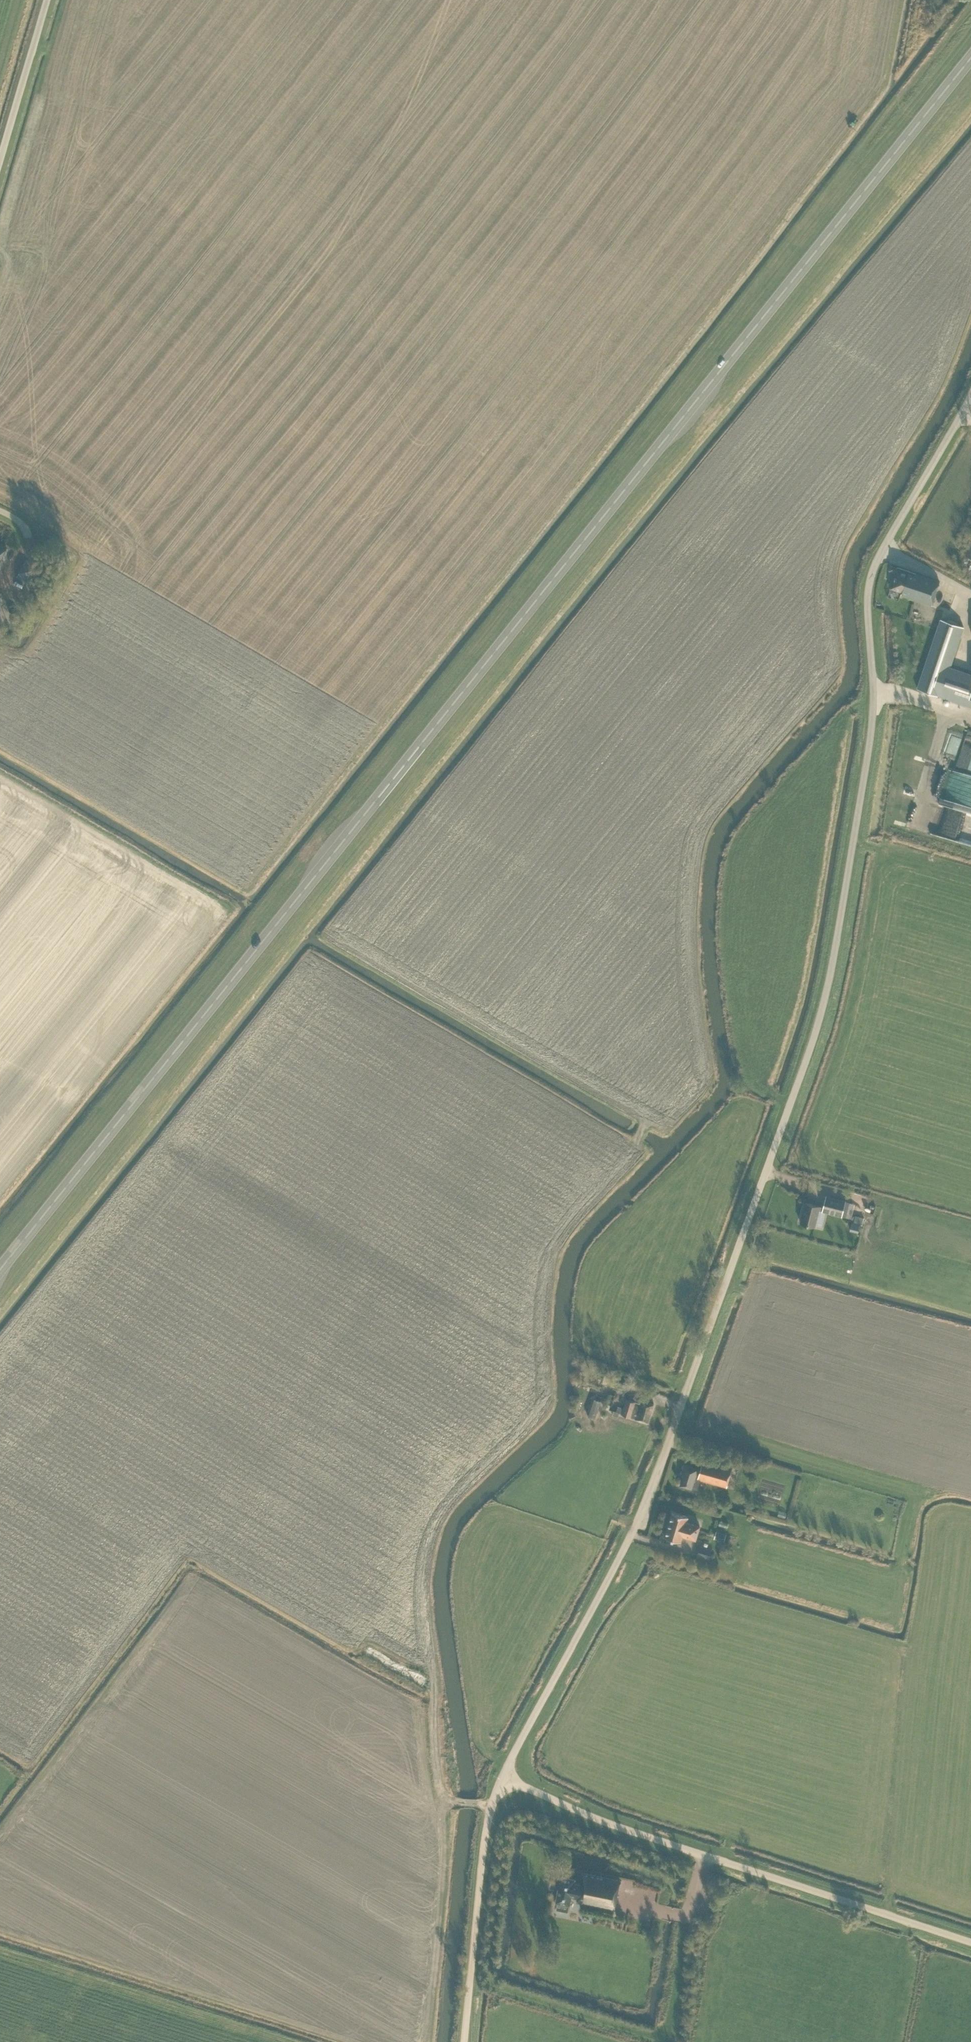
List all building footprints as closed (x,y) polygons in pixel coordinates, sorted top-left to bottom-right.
[(891,566),(890,570),(896,573),(890,588),(902,593),(901,595),(931,606),(940,582),(898,567),(898,568),(891,566)] [(917,688),(940,696),(941,695),(950,668),(964,627),(941,619),(917,688)] [(950,668),(941,695),(970,705),(970,675),(950,668)] [(846,1200),(826,1195),(823,1207),(806,1202),(800,1222),(815,1226),(819,1210),(842,1216),(846,1200)] [(850,1200),(846,1215),(853,1217),(857,1203),(850,1200)] [(605,1375),(602,1382),(612,1386),(612,1385),(614,1379),(605,1375)] [(619,1412),(652,1422),(657,1405),(629,1397),(626,1407),(621,1405),(619,1412)] [(588,1417),(595,1420),(601,1403),(594,1400),(588,1417)] [(683,1473),(683,1475),(680,1484),(698,1489),(701,1478),(727,1485),(732,1468),(703,1459),(701,1468),(684,1463),(681,1472),(683,1473)] [(672,1511),(665,1536),(681,1541),(683,1535),(696,1539),(700,1526),(687,1522),(688,1516),(672,1511)] [(721,1537),(720,1539),(724,1541),(727,1533),(717,1530),(715,1535),(721,1537)] [(701,1545),(698,1555),(709,1558),(712,1549),(701,1545)] [(408,1668),(404,1675),(425,1686),(429,1678),(408,1668)] [(568,1911),(569,1904),(570,1904),(572,1896),(578,1898),(583,1899),(582,1903),(615,1909),(621,1880),(583,1872),(581,1884),(574,1883),(575,1879),(562,1876),(556,1901),(558,1902),(557,1908),(568,1911)]
